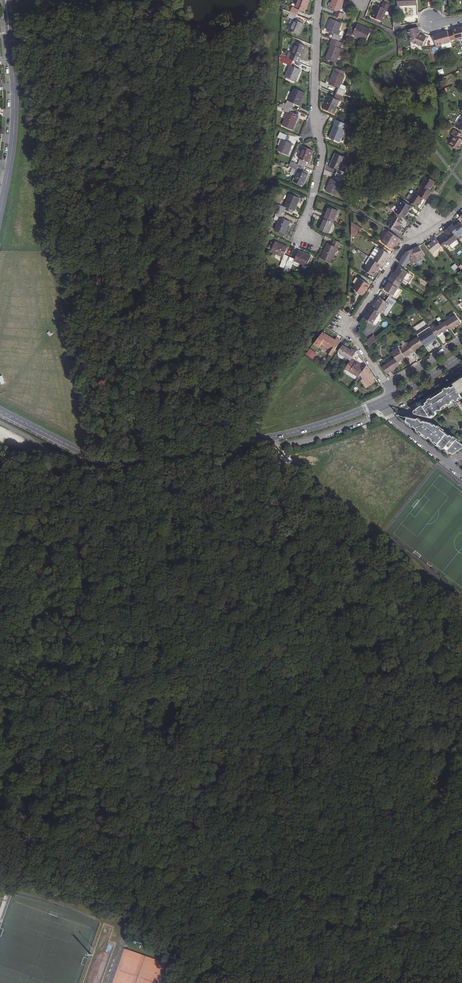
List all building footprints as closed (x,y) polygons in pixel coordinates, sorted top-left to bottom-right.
[(291,13),(298,16),(300,11),(304,13),(309,2),(305,0),(298,0),(295,8),(293,8),(291,13)] [(334,16),(341,19),(343,14),(339,12),(344,1),(341,0),(333,0),(329,8),(336,11),(334,16)] [(377,6),(373,17),(382,21),(387,10),(388,10),(391,5),(384,2),(381,7),(377,6)] [(298,16),(291,13),(288,18),(294,21),(290,32),(299,36),(304,25),(296,21),(298,16)] [(335,34),(333,39),(339,42),(342,37),(338,35),(342,24),(332,20),(327,31),(335,34)] [(349,30),(346,37),(351,39),(353,35),(366,40),(369,30),(357,25),(354,32),(349,30)] [(418,27),(407,30),(409,36),(410,36),(411,42),(423,46),(427,37),(420,34),(418,27)] [(455,40),(461,38),(461,27),(452,29),(453,32),(448,33),(450,40),(455,39),(455,40)] [(447,31),(433,35),(436,47),(440,46),(440,45),(450,42),(450,40),(448,33),(447,31)] [(332,45),(326,59),(336,63),(342,49),(338,47),(339,42),(333,39),(330,44),(332,45)] [(289,53),(287,58),(294,61),(297,56),(301,58),(305,47),(296,43),(291,54),(289,53)] [(290,66),(286,77),(295,81),(300,70),(292,67),(294,61),(287,58),(285,64),(290,66)] [(344,76),(345,74),(337,70),(336,72),(335,72),(329,84),(338,88),(336,93),(343,96),(345,91),(344,91),(339,89),(341,85),(344,77),(344,76)] [(288,101),(285,106),(292,109),(295,104),(299,105),(304,93),(294,89),(289,101),(288,101)] [(329,97),(324,109),(334,113),(339,101),(341,101),(343,96),(336,93),(334,98),(329,97)] [(288,113),(283,126),(293,130),(298,117),(290,114),(292,109),(285,106),(283,111),(288,113)] [(335,124),(329,138),(339,142),(345,128),(341,127),(343,121),(336,118),(333,123),(335,124)] [(461,144),(461,139),(460,138),(459,137),(461,134),(454,129),(451,134),(454,136),(449,144),(458,150),(461,144)] [(283,140),(278,150),(288,154),(292,144),(285,141),(287,136),(280,132),(278,138),(283,140)] [(299,159),(297,164),(304,167),(306,162),(307,162),(312,151),(303,147),(298,158),(299,159)] [(337,170),(335,175),(342,177),(344,172),(340,171),(345,159),(336,154),(331,167),(337,170)] [(298,171),(293,182),(302,186),(308,175),(302,172),(304,167),(297,164),(295,169),(298,171)] [(332,180),(327,192),(337,196),(342,184),(340,183),(342,177),(335,175),(333,180),(332,180)] [(423,187),(421,190),(422,190),(429,195),(431,192),(429,190),(435,182),(427,176),(421,185),(423,187)] [(411,198),(409,201),(418,207),(423,198),(426,200),(429,195),(422,190),(419,195),(415,192),(411,198)] [(278,211),(285,214),(286,210),(292,213),(293,211),(294,212),(299,199),(290,195),(284,207),(280,206),(278,211)] [(402,201),(395,212),(404,217),(409,210),(410,210),(412,207),(402,201)] [(329,207),(324,218),(334,222),(339,211),(329,207)] [(278,211),(276,216),(280,218),(275,230),(285,234),(290,222),(283,219),(285,214),(278,211)] [(395,215),(390,223),(391,224),(389,227),(403,236),(405,232),(402,230),(403,228),(401,227),(400,225),(401,223),(400,222),(401,220),(395,215)] [(319,229),(329,234),(334,222),(324,218),(319,229)] [(458,238),(461,235),(461,234),(461,224),(460,222),(457,224),(454,227),(453,225),(452,224),(448,227),(454,234),(457,237),(458,238)] [(441,245),(444,248),(448,245),(449,246),(458,238),(457,237),(454,234),(448,227),(444,231),(447,234),(438,242),(441,245)] [(388,231),(382,242),(393,249),(397,242),(398,243),(401,239),(388,231)] [(432,241),(427,246),(432,253),(441,245),(438,242),(435,237),(431,240),(432,241)] [(328,243),(321,259),(330,264),(337,248),(339,248),(341,243),(334,240),(331,245),(328,243)] [(281,262),(287,265),(290,258),(284,255),(287,248),(275,243),(271,252),(283,258),(281,262)] [(407,251),(404,255),(410,259),(411,262),(417,259),(426,255),(419,246),(407,251)] [(381,249),(374,260),(384,266),(387,262),(385,261),(389,254),(381,249)] [(294,260),(290,258),(287,265),(291,267),(294,261),(307,267),(311,257),(298,252),(294,260)] [(371,258),(364,270),(373,276),(378,269),(381,271),(384,266),(371,258)] [(393,273),(391,276),(401,283),(408,272),(399,266),(397,270),(395,274),(393,273)] [(387,286),(384,290),(393,295),(401,283),(391,276),(387,281),(389,282),(387,286)] [(360,278),(353,289),(363,295),(366,290),(365,290),(366,288),(367,289),(369,284),(360,278)] [(373,303),(371,307),(380,312),(382,314),(389,304),(379,298),(375,304),(373,303)] [(371,307),(364,318),(373,323),(380,312),(371,307)] [(455,315),(445,322),(449,328),(450,330),(454,328),(453,327),(456,325),(457,326),(461,323),(455,315)] [(424,321),(413,327),(416,331),(426,325),(424,321)] [(434,324),(430,327),(432,329),(436,336),(449,328),(445,322),(436,327),(434,324)] [(418,336),(419,338),(423,344),(424,345),(436,337),(432,329),(430,327),(428,324),(416,332),(418,336)] [(336,341),(327,335),(323,332),(313,344),(319,348),(322,343),(330,348),(327,353),(331,356),(334,351),(338,345),(335,342),(336,341)] [(374,335),(366,341),(369,346),(377,340),(374,335)] [(409,343),(406,345),(407,346),(411,353),(415,351),(415,350),(423,344),(419,338),(418,336),(409,342),(409,343)] [(342,345),(339,351),(342,353),(341,354),(351,360),(351,359),(356,351),(353,350),(352,351),(342,345)] [(407,346),(403,348),(408,355),(411,353),(407,346)] [(399,348),(392,353),(395,359),(398,362),(405,357),(400,350),(399,348)] [(351,360),(345,369),(359,377),(360,375),(365,368),(351,359),(351,360)] [(395,359),(382,367),(387,373),(391,371),(400,365),(398,362),(395,359)] [(374,377),(366,365),(365,368),(360,375),(363,379),(368,386),(375,382),(373,378),(374,377)] [(454,385),(460,394),(461,392),(461,391),(457,383),(454,385)] [(431,397),(427,400),(429,402),(430,404),(427,405),(426,404),(423,406),(422,405),(416,409),(417,409),(416,409),(415,410),(414,410),(414,411),(414,413),(414,414),(415,414),(431,418),(430,417),(433,415),(435,415),(436,414),(436,413),(436,412),(438,410),(440,410),(441,409),(442,407),(448,404),(450,404),(451,403),(451,401),(454,399),(455,401),(457,401),(458,400),(458,398),(461,396),(460,394),(454,385),(451,388),(452,389),(449,391),(448,390),(446,387),(443,389),(444,390),(431,399),(431,397)] [(407,417),(406,420),(410,424),(411,425),(412,427),(414,426),(416,428),(416,430),(418,431),(420,431),(425,435),(425,437),(427,438),(428,438),(432,441),(433,442),(435,441),(441,446),(441,448),(442,449),(444,449),(445,447),(448,450),(448,451),(449,452),(451,452),(453,454),(455,453),(461,444),(456,439),(457,438),(454,436),(452,438),(451,440),(448,437),(449,436),(440,429),(441,428),(438,425),(436,427),(435,429),(432,427),(433,425),(430,423),(422,421),(421,423),(420,421),(421,420),(418,418),(416,419),(407,417)]
